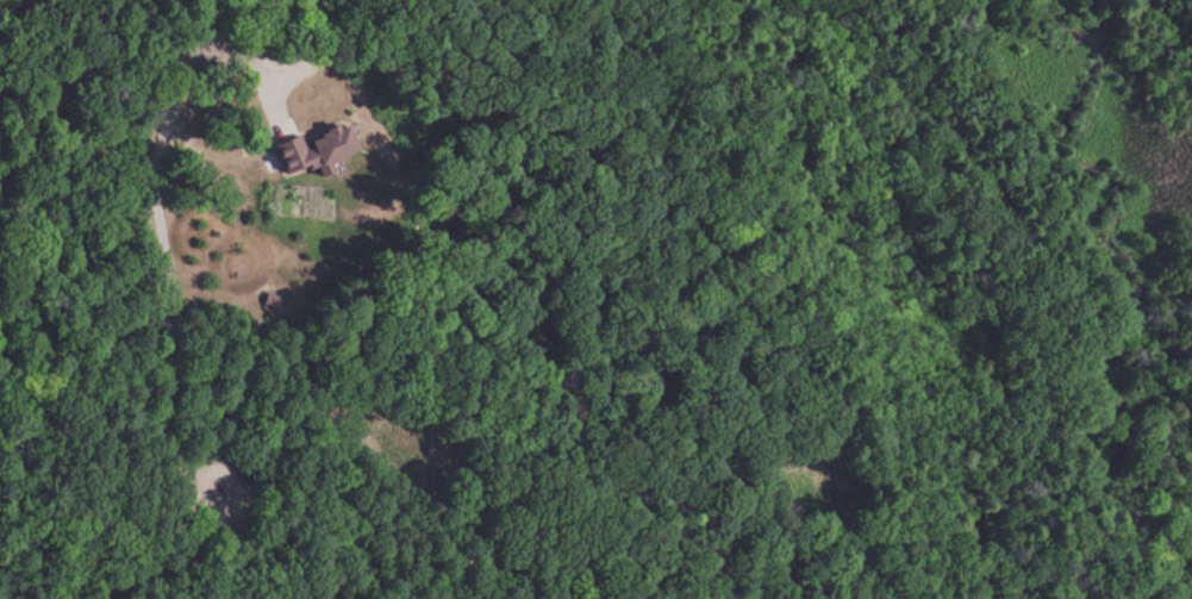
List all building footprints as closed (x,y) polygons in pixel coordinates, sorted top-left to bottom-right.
[(280,147),(292,178),(323,166),(328,177),(339,173),(336,164),(363,154),(353,127),(309,144),(307,137),(280,147)]
